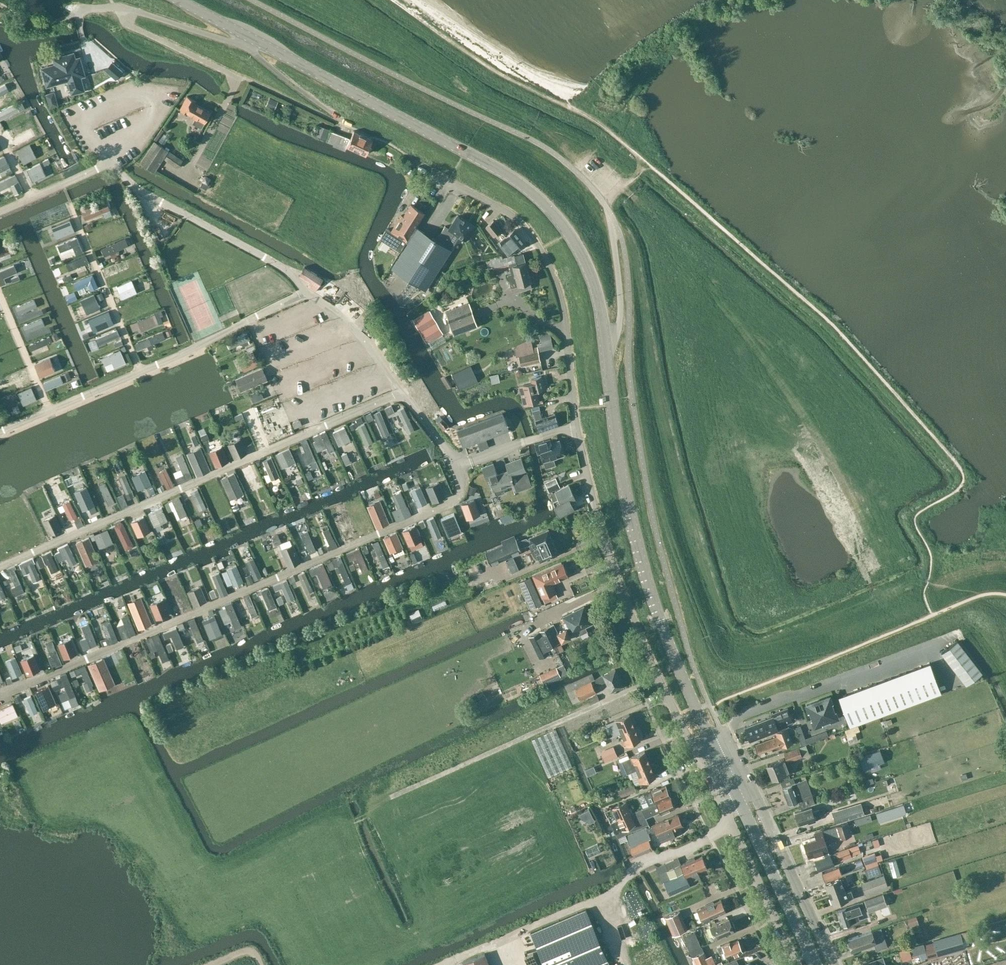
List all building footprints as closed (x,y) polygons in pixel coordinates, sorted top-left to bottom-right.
[(80,77),(84,75),(80,58),(75,59),(73,54),(54,59),(56,65),(42,69),(47,86),(68,80),(72,93),(84,90),(80,77)] [(116,79),(123,71),(112,62),(105,70),(116,79)] [(54,92),(46,94),(50,107),(57,105),(54,92)] [(202,128),(211,112),(195,104),(196,101),(187,96),(180,109),(196,118),(193,123),(202,128)] [(22,120),(6,128),(13,142),(19,139),(16,133),(26,128),(22,120)] [(366,154),(373,139),(354,131),(351,138),(338,133),(331,131),(327,141),(346,149),(347,145),(366,154)] [(22,154),(35,146),(31,139),(18,147),(22,154)] [(154,171),(168,151),(155,142),(141,162),(154,171)] [(0,159),(0,172),(10,167),(5,156),(0,159)] [(44,158),(27,164),(32,177),(48,171),(44,158)] [(12,180),(16,188),(22,185),(18,177),(20,176),(17,170),(0,177),(0,186),(12,180)] [(106,201),(81,211),(85,221),(110,211),(106,201)] [(391,231),(407,242),(417,227),(425,214),(411,205),(404,216),(402,215),(391,231)] [(458,215),(450,229),(446,226),(440,235),(450,241),(455,233),(465,240),(474,226),(458,215)] [(63,216),(50,222),(54,232),(68,226),(63,216)] [(494,221),(486,227),(494,236),(501,230),(494,221)] [(417,227),(407,242),(408,242),(392,268),(425,290),(451,249),(417,227)] [(509,256),(525,243),(515,230),(499,243),(509,256)] [(103,242),(106,249),(133,240),(130,232),(103,242)] [(59,239),(63,252),(83,246),(79,233),(59,239)] [(83,260),(89,258),(87,251),(67,258),(71,268),(84,264),(83,260)] [(507,257),(502,259),(504,265),(509,263),(512,274),(508,275),(509,280),(515,286),(520,285),(531,282),(526,262),(525,262),(523,253),(507,257)] [(107,271),(128,263),(125,256),(104,265),(107,271)] [(299,276),(310,282),(307,286),(315,291),(324,279),(305,266),(299,276)] [(81,290),(97,283),(91,270),(75,278),(81,290)] [(70,273),(64,275),(66,282),(73,279),(70,273)] [(121,295),(139,288),(133,274),(115,282),(121,295)] [(88,309),(101,304),(95,289),(82,295),(88,309)] [(266,308),(275,306),(274,299),(265,300),(266,308)] [(454,335),(478,326),(469,303),(445,312),(454,335)] [(257,313),(264,311),(261,304),(255,306),(257,313)] [(105,307),(83,319),(89,329),(111,317),(105,307)] [(430,310),(414,320),(427,343),(444,333),(430,310)] [(148,313),(131,318),(134,326),(150,321),(148,313)] [(551,339),(549,331),(539,333),(540,341),(551,339)] [(531,338),(514,346),(515,351),(518,351),(521,366),(541,361),(537,347),(533,348),(531,338)] [(124,346),(103,352),(105,363),(127,358),(124,346)] [(244,370),(258,363),(253,352),(239,358),(244,370)] [(40,376),(55,370),(50,358),(35,364),(40,376)] [(26,364),(3,373),(6,380),(29,370),(26,364)] [(62,366),(64,376),(72,374),(70,364),(62,366)] [(476,365),(459,373),(465,387),(482,378),(476,365)] [(262,367),(235,378),(241,391),(267,380),(262,367)] [(526,399),(522,399),(524,405),(527,404),(527,405),(537,403),(534,391),(544,389),(541,377),(531,379),(532,383),(523,385),(526,399)] [(19,387),(22,399),(38,395),(35,384),(19,387)] [(476,395),(487,390),(484,384),(473,388),(476,395)] [(264,399),(260,389),(249,394),(253,403),(264,399)] [(14,408),(21,407),(19,400),(13,402),(14,408)] [(391,417),(398,415),(402,428),(413,424),(407,403),(393,407),(392,404),(387,406),(391,417)] [(374,409),(384,432),(390,429),(380,406),(374,409)] [(270,414),(278,436),(285,433),(277,411),(270,414)] [(327,421),(335,417),(332,411),(324,415),(327,421)] [(295,423),(304,419),(301,414),(293,418),(295,423)] [(503,414),(498,416),(458,431),(464,446),(508,429),(503,414)] [(555,414),(536,420),(539,432),(559,425),(555,414)] [(363,442),(374,438),(366,418),(356,422),(363,442)] [(333,427),(340,441),(353,435),(346,421),(333,427)] [(252,425),(256,437),(249,440),(251,446),(266,441),(260,422),(252,425)] [(308,459),(317,456),(308,433),(299,437),(308,459)] [(550,438),(535,443),(538,451),(540,450),(544,461),(564,454),(559,440),(551,442),(550,438)] [(240,439),(229,444),(235,458),(247,453),(240,439)] [(345,442),(348,447),(342,450),(346,460),(356,455),(353,448),(355,447),(352,439),(345,442)] [(283,469),(297,465),(291,444),(277,448),(283,469)] [(222,446),(210,451),(216,466),(228,461),(222,446)] [(200,447),(187,453),(197,475),(210,469),(200,447)] [(183,448),(170,455),(175,463),(173,464),(180,479),(195,471),(183,448)] [(493,463),(482,467),(487,480),(490,479),(496,494),(497,495),(504,492),(505,491),(504,488),(513,484),(513,485),(514,485),(511,477),(526,472),(521,457),(505,463),(508,471),(498,475),(493,463)] [(279,476),(271,458),(264,461),(271,480),(279,476)] [(173,477),(166,460),(158,463),(164,481),(173,477)] [(133,471),(139,485),(152,479),(147,465),(133,471)] [(251,465),(242,469),(247,482),(256,478),(251,465)] [(126,491),(134,487),(126,469),(118,473),(126,491)] [(296,469),(286,472),(290,481),(299,478),(296,469)] [(222,479),(231,499),(243,493),(234,473),(222,479)] [(107,500),(115,497),(108,476),(100,479),(107,500)] [(553,479),(545,483),(549,492),(557,488),(553,479)] [(432,500),(443,495),(437,480),(425,486),(432,500)] [(204,486),(210,501),(222,497),(216,481),(204,486)] [(190,487),(199,504),(207,500),(198,482),(190,487)] [(569,485),(556,491),(560,498),(553,501),(560,515),(574,509),(570,501),(575,499),(569,485)] [(393,490),(398,504),(393,506),(397,516),(412,511),(403,486),(393,490)] [(83,490),(90,506),(98,503),(90,487),(83,490)] [(123,503),(136,499),(134,492),(127,494),(125,488),(119,490),(123,503)] [(179,491),(171,495),(180,513),(188,510),(179,491)] [(70,515),(79,512),(73,495),(64,498),(70,515)] [(474,500),(462,504),(467,519),(479,515),(474,500)] [(163,503),(150,507),(155,521),(168,516),(163,503)] [(383,503),(370,509),(376,524),(389,519),(383,503)] [(356,507),(364,529),(373,525),(365,504),(356,507)] [(447,507),(454,530),(461,528),(455,505),(447,507)] [(347,533),(354,531),(347,510),(341,512),(347,533)] [(35,511),(27,514),(33,531),(41,528),(35,511)] [(435,512),(421,516),(423,522),(431,520),(438,543),(444,542),(435,512)] [(566,513),(561,515),(565,525),(572,522),(571,519),(568,518),(566,513)] [(125,545),(134,542),(125,514),(115,517),(125,545)] [(43,520),(50,534),(61,529),(55,515),(43,520)] [(132,521),(138,536),(150,531),(143,516),(132,521)] [(330,523),(324,525),(328,541),(335,539),(330,523)] [(99,543),(113,540),(110,525),(96,528),(99,543)] [(310,526),(302,529),(309,548),(317,546),(310,526)] [(423,545),(421,540),(415,526),(403,531),(409,545),(410,545),(412,550),(423,545)] [(35,531),(38,539),(46,537),(44,528),(35,531)] [(516,538),(485,552),(490,565),(522,552),(520,548),(525,546),(531,545),(531,548),(533,552),(533,553),(536,556),(539,559),(540,560),(539,560),(540,561),(541,561),(541,560),(557,553),(557,554),(559,553),(558,552),(555,544),(552,538),(548,529),(548,528),(546,528),(531,536),(531,535),(529,536),(530,537),(528,538),(527,537),(524,537),(517,540),(516,538)] [(396,532),(384,538),(390,552),(402,547),(396,532)] [(290,536),(282,538),(283,543),(287,562),(300,559),(295,539),(291,540),(290,536)] [(68,553),(71,561),(77,558),(70,538),(55,543),(60,556),(68,553)] [(77,543),(86,565),(98,560),(89,538),(77,543)] [(264,546),(272,566),(280,562),(272,543),(264,546)] [(346,549),(349,557),(354,555),(359,570),(370,566),(361,543),(346,549)] [(44,549),(51,569),(59,566),(52,546),(44,549)] [(388,548),(379,550),(382,564),(391,562),(388,548)] [(253,569),(245,571),(248,579),(264,574),(256,552),(248,555),(253,569)] [(337,555),(340,562),(339,563),(349,586),(355,583),(341,552),(337,555)] [(24,569),(31,568),(32,575),(39,574),(36,557),(23,559),(24,569)] [(324,559),(310,564),(313,572),(318,570),(324,586),(333,583),(324,559)] [(238,561),(222,567),(228,583),(244,577),(238,561)] [(552,583),(569,576),(563,563),(533,576),(542,598),(556,592),(552,583)] [(304,585),(312,582),(306,567),(299,569),(304,585)] [(220,568),(213,569),(215,580),(222,579),(220,568)] [(288,598),(295,595),(288,575),(281,578),(288,598)] [(531,609),(542,604),(530,578),(519,583),(531,609)] [(277,579),(270,582),(273,588),(279,585),(277,579)] [(23,580),(14,582),(16,590),(25,588),(23,580)] [(270,605),(277,602),(270,583),(263,586),(270,605)] [(335,595),(340,590),(336,585),(330,590),(335,595)] [(200,586),(188,591),(194,606),(206,601),(200,586)] [(190,609),(183,591),(176,594),(183,612),(190,609)] [(227,599),(235,624),(242,622),(238,609),(245,606),(242,595),(227,599)] [(140,598),(127,604),(137,629),(151,623),(140,598)] [(163,599),(151,604),(157,618),(169,614),(163,599)] [(566,629),(558,633),(561,640),(579,631),(581,635),(587,632),(585,628),(593,624),(592,623),(584,607),(563,617),(565,622),(563,623),(566,629)] [(418,609),(410,613),(414,623),(422,619),(418,609)] [(118,640),(109,619),(103,622),(102,625),(108,638),(100,641),(103,646),(118,640)] [(170,623),(181,657),(190,655),(179,620),(170,623)] [(561,640),(558,633),(554,625),(529,637),(540,659),(551,653),(552,654),(557,652),(554,646),(562,642),(561,640)] [(162,630),(149,632),(152,647),(160,645),(162,657),(167,656),(162,630)] [(337,633),(323,637),(325,642),(339,639),(337,633)] [(59,643),(65,658),(76,653),(70,638),(59,643)] [(147,654),(148,654),(143,639),(135,642),(143,663),(149,661),(147,654)] [(87,641),(81,643),(84,650),(90,647),(87,641)] [(946,660),(962,648),(957,641),(941,653),(946,660)] [(204,656),(211,652),(209,647),(201,650),(204,656)] [(962,648),(946,660),(951,666),(967,654),(962,648)] [(124,674),(132,672),(125,650),(117,653),(124,674)] [(17,653),(7,657),(14,673),(24,669),(17,653)] [(967,654),(951,666),(956,672),(972,660),(967,654)] [(33,655),(22,660),(28,674),(39,669),(33,655)] [(104,659),(91,664),(98,682),(106,679),(107,682),(112,680),(104,659)] [(972,660),(956,672),(961,679),(977,666),(972,660)] [(88,688),(96,685),(88,661),(80,664),(88,688)] [(929,663),(839,697),(849,727),(941,693),(929,663)] [(982,673),(977,666),(961,679),(966,685),(982,673)] [(62,671),(72,705),(80,702),(70,668),(62,671)] [(557,668),(541,675),(545,684),(561,677),(557,668)] [(615,669),(594,679),(597,685),(606,681),(611,692),(623,686),(615,669)] [(594,679),(592,674),(565,686),(573,703),(596,692),(591,681),(594,679)] [(48,686),(35,691),(42,708),(55,703),(48,686)] [(591,704),(599,700),(597,695),(588,699),(591,704)] [(31,696),(24,698),(31,714),(38,711),(31,696)] [(818,701),(807,705),(814,726),(826,721),(837,717),(829,696),(818,701)] [(20,712),(14,697),(0,702),(0,716),(1,719),(20,712)] [(772,716),(745,727),(750,740),(778,729),(777,727),(796,720),(794,713),(790,715),(787,708),(772,714),(772,716)] [(621,733),(635,727),(629,714),(613,721),(617,728),(619,728),(621,733)] [(640,740),(635,727),(621,733),(623,738),(621,739),(624,747),(640,740)] [(777,736),(755,745),(759,755),(792,743),(787,728),(775,732),(777,736)] [(548,777),(572,766),(561,740),(556,729),(531,739),(532,740),(548,777)] [(599,741),(603,740),(612,736),(610,730),(597,736),(599,741)] [(826,731),(805,739),(807,744),(828,736),(826,731)] [(784,758),(767,765),(773,778),(789,772),(788,770),(793,768),(790,761),(809,754),(805,745),(784,753),(786,759),(784,760),(784,758)] [(613,746),(600,751),(605,761),(617,756),(613,746)] [(878,750),(859,756),(861,762),(880,756),(878,750)] [(628,773),(636,770),(650,764),(645,751),(622,760),(627,774),(628,773)] [(678,762),(680,767),(688,763),(686,758),(678,762)] [(636,770),(628,773),(630,778),(633,777),(636,785),(655,777),(650,764),(636,770)] [(767,781),(769,787),(782,784),(780,778),(767,781)] [(801,808),(815,803),(806,779),(782,788),(788,804),(798,801),(801,808)] [(621,797),(637,791),(634,784),(618,790),(621,797)] [(656,802),(670,796),(670,795),(670,794),(669,790),(667,789),(666,785),(658,788),(658,787),(651,790),(652,791),(647,793),(650,800),(654,798),(656,802)] [(656,802),(642,809),(646,817),(660,811),(661,814),(668,811),(668,810),(675,808),(673,803),(674,802),(672,798),(671,797),(670,796),(656,802)] [(865,809),(871,806),(868,800),(862,803),(865,809)] [(603,807),(609,822),(617,819),(631,814),(626,802),(612,808),(610,803),(603,807)] [(861,805),(833,814),(836,824),(864,815),(861,805)] [(903,805),(876,813),(879,821),(905,813),(903,805)] [(811,807),(795,812),(799,824),(808,821),(808,823),(816,821),(815,819),(822,817),(821,815),(819,809),(813,811),(811,807)] [(642,809),(631,814),(617,819),(609,822),(617,838),(624,834),(624,835),(649,824),(646,817),(642,809)] [(653,849),(649,840),(651,839),(648,832),(655,829),(658,836),(660,835),(663,840),(662,841),(675,836),(673,830),(683,825),(681,821),(682,820),(680,816),(678,816),(678,814),(652,825),(626,836),(634,857),(653,849)] [(840,839),(851,835),(847,823),(815,833),(817,839),(804,842),(809,857),(828,851),(824,840),(839,836),(840,839)] [(830,854),(814,860),(818,871),(834,865),(833,863),(852,857),(849,848),(830,855),(830,854)] [(874,853),(862,857),(866,866),(877,862),(874,853)] [(670,895),(690,886),(689,882),(698,878),(696,872),(707,868),(706,866),(706,863),(704,861),(702,856),(694,860),(694,858),(686,862),(668,870),(665,863),(657,867),(663,881),(664,881),(670,895)] [(894,856),(889,857),(893,872),(898,871),(894,856)] [(878,865),(865,870),(867,878),(881,873),(878,865)] [(839,866),(827,871),(822,873),(825,880),(842,874),(839,866)] [(865,895),(888,886),(884,875),(861,883),(865,895)] [(825,884),(829,894),(844,889),(843,886),(849,884),(846,876),(840,878),(825,884)] [(844,889),(829,894),(833,905),(848,900),(848,899),(854,897),(851,890),(845,892),(844,889)] [(864,900),(868,912),(887,905),(883,894),(864,900)] [(703,921),(726,911),(725,910),(725,907),(723,905),(721,900),(713,903),(712,902),(705,905),(705,906),(698,910),(703,921)] [(842,926),(857,921),(860,920),(858,915),(860,909),(864,908),(862,901),(836,910),(842,926)] [(586,909),(530,933),(544,964),(609,964),(586,909)] [(673,935),(687,929),(680,911),(665,917),(673,935)] [(731,923),(728,918),(710,926),(715,938),(734,931),(733,929),(735,928),(732,922),(731,923)] [(847,933),(866,929),(865,922),(846,925),(847,933)] [(887,946),(881,928),(872,931),(871,931),(848,939),(852,951),(873,943),(876,950),(887,946)] [(701,947),(694,932),(684,937),(690,952),(701,947)] [(934,942),(924,945),(928,958),(964,947),(962,940),(968,938),(967,932),(933,941),(934,942)] [(740,946),(738,940),(730,943),(729,942),(717,947),(720,954),(725,952),(727,958),(743,952),(742,950),(742,947),(740,946)] [(924,944),(909,948),(911,955),(926,951),(924,944)] [(690,952),(692,957),(703,952),(702,947),(690,952)] [(904,950),(901,951),(904,960),(912,958),(909,948),(904,950)] [(692,957),(695,964),(710,964),(704,951),(703,952),(692,957)] [(462,963),(462,964),(489,964),(484,954),(462,963)]
